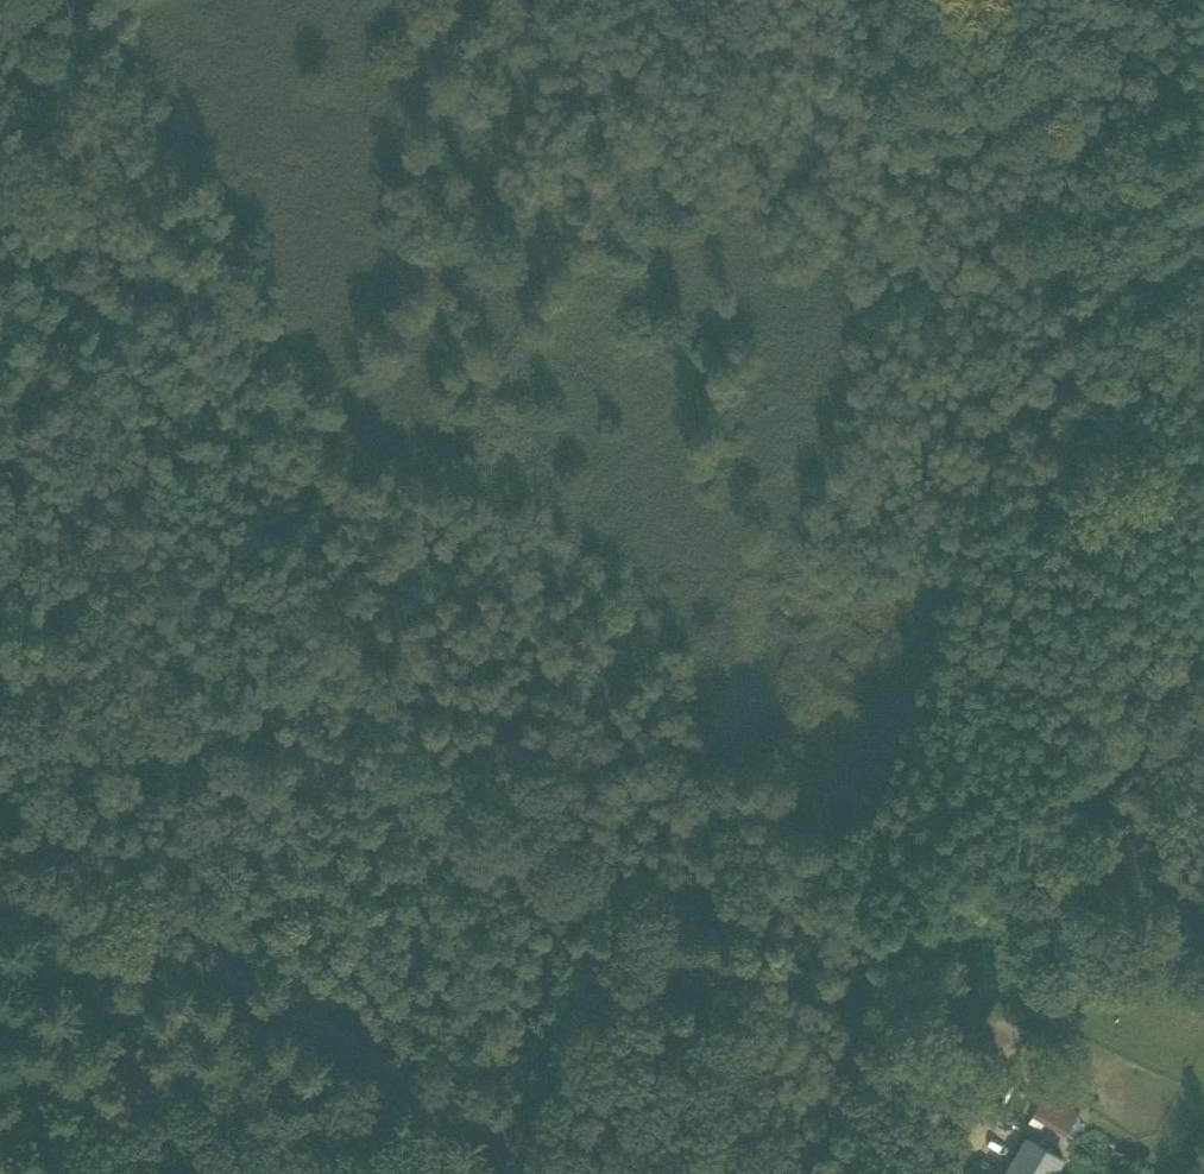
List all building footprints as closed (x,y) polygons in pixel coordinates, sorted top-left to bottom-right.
[(1042,1092),(1030,1116),(1067,1134),(1079,1110),(1042,1092)] [(1062,1158),(1028,1139),(1007,1173),(1053,1173),(1062,1158)]
